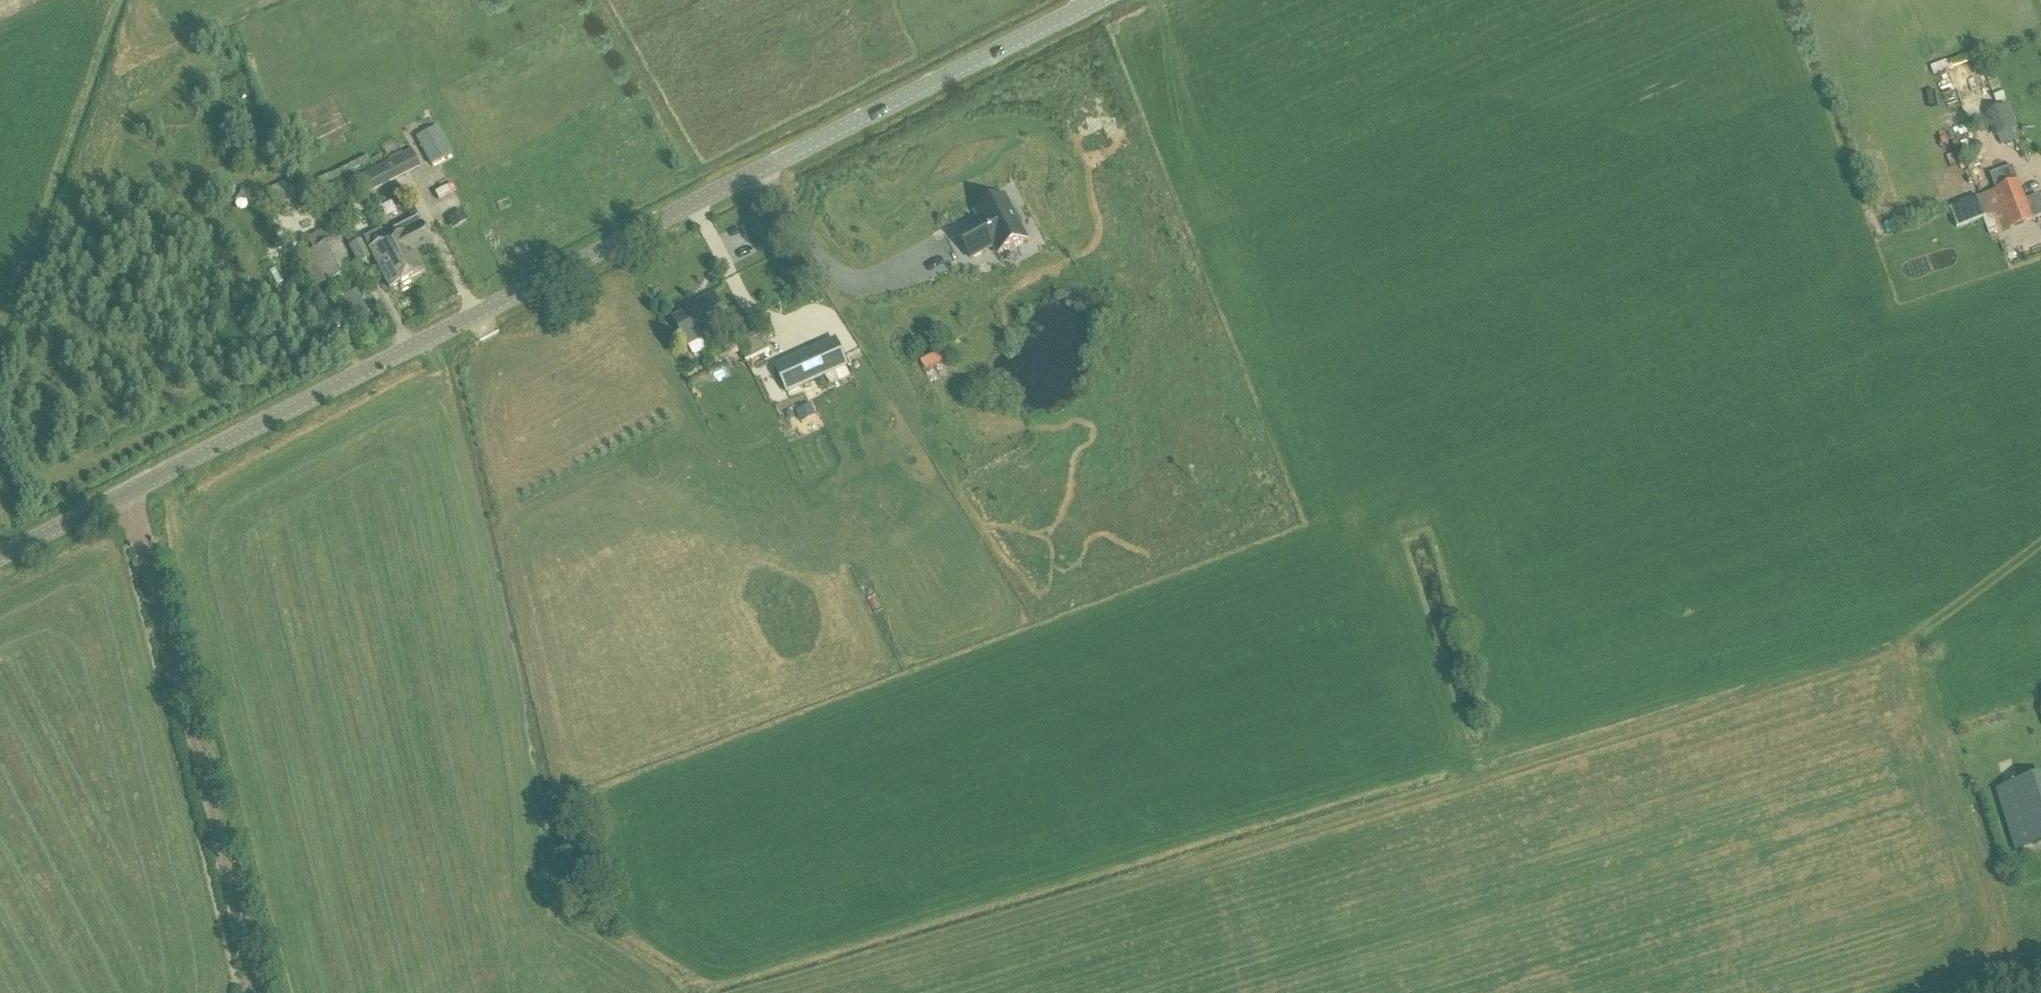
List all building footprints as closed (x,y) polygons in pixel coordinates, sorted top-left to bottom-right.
[(1992,93),(1995,103),(2005,99),(2001,90),(1992,93)] [(1985,116),(1994,139),(2015,131),(2006,108),(1985,116)] [(443,140),(432,146),(423,151),(431,165),(440,160),(451,154),(443,140)] [(1981,153),(1983,150),(1981,146),(1977,144),(1974,146),(1972,149),(1973,153),(1977,155),(1981,153)] [(420,168),(410,149),(357,176),(367,195),(420,168)] [(1976,222),(1990,217),(1996,235),(2032,222),(2017,183),(1994,192),(1978,198),(1979,199),(1969,203),(1976,222)] [(1029,238),(1007,195),(978,211),(984,223),(961,235),(973,257),(996,245),(1000,253),(1029,238)] [(447,219),(452,228),(466,221),(461,212),(447,219)] [(386,241),(406,281),(425,272),(413,247),(429,239),(422,224),(386,241)] [(311,252),(326,283),(354,270),(337,238),(311,252)] [(349,246),(358,263),(370,257),(362,241),(349,246)] [(406,281),(386,241),(370,249),(389,289),(406,281)] [(675,321),(689,347),(730,326),(714,295),(697,304),(699,308),(675,321)] [(923,354),(950,414),(973,404),(947,343),(923,354)] [(841,367),(832,345),(782,367),(792,389),(841,367)] [(810,407),(797,413),(800,420),(813,414),(810,407)] [(2000,795),(2021,854),(2040,847),(2040,781),(2000,795)]
